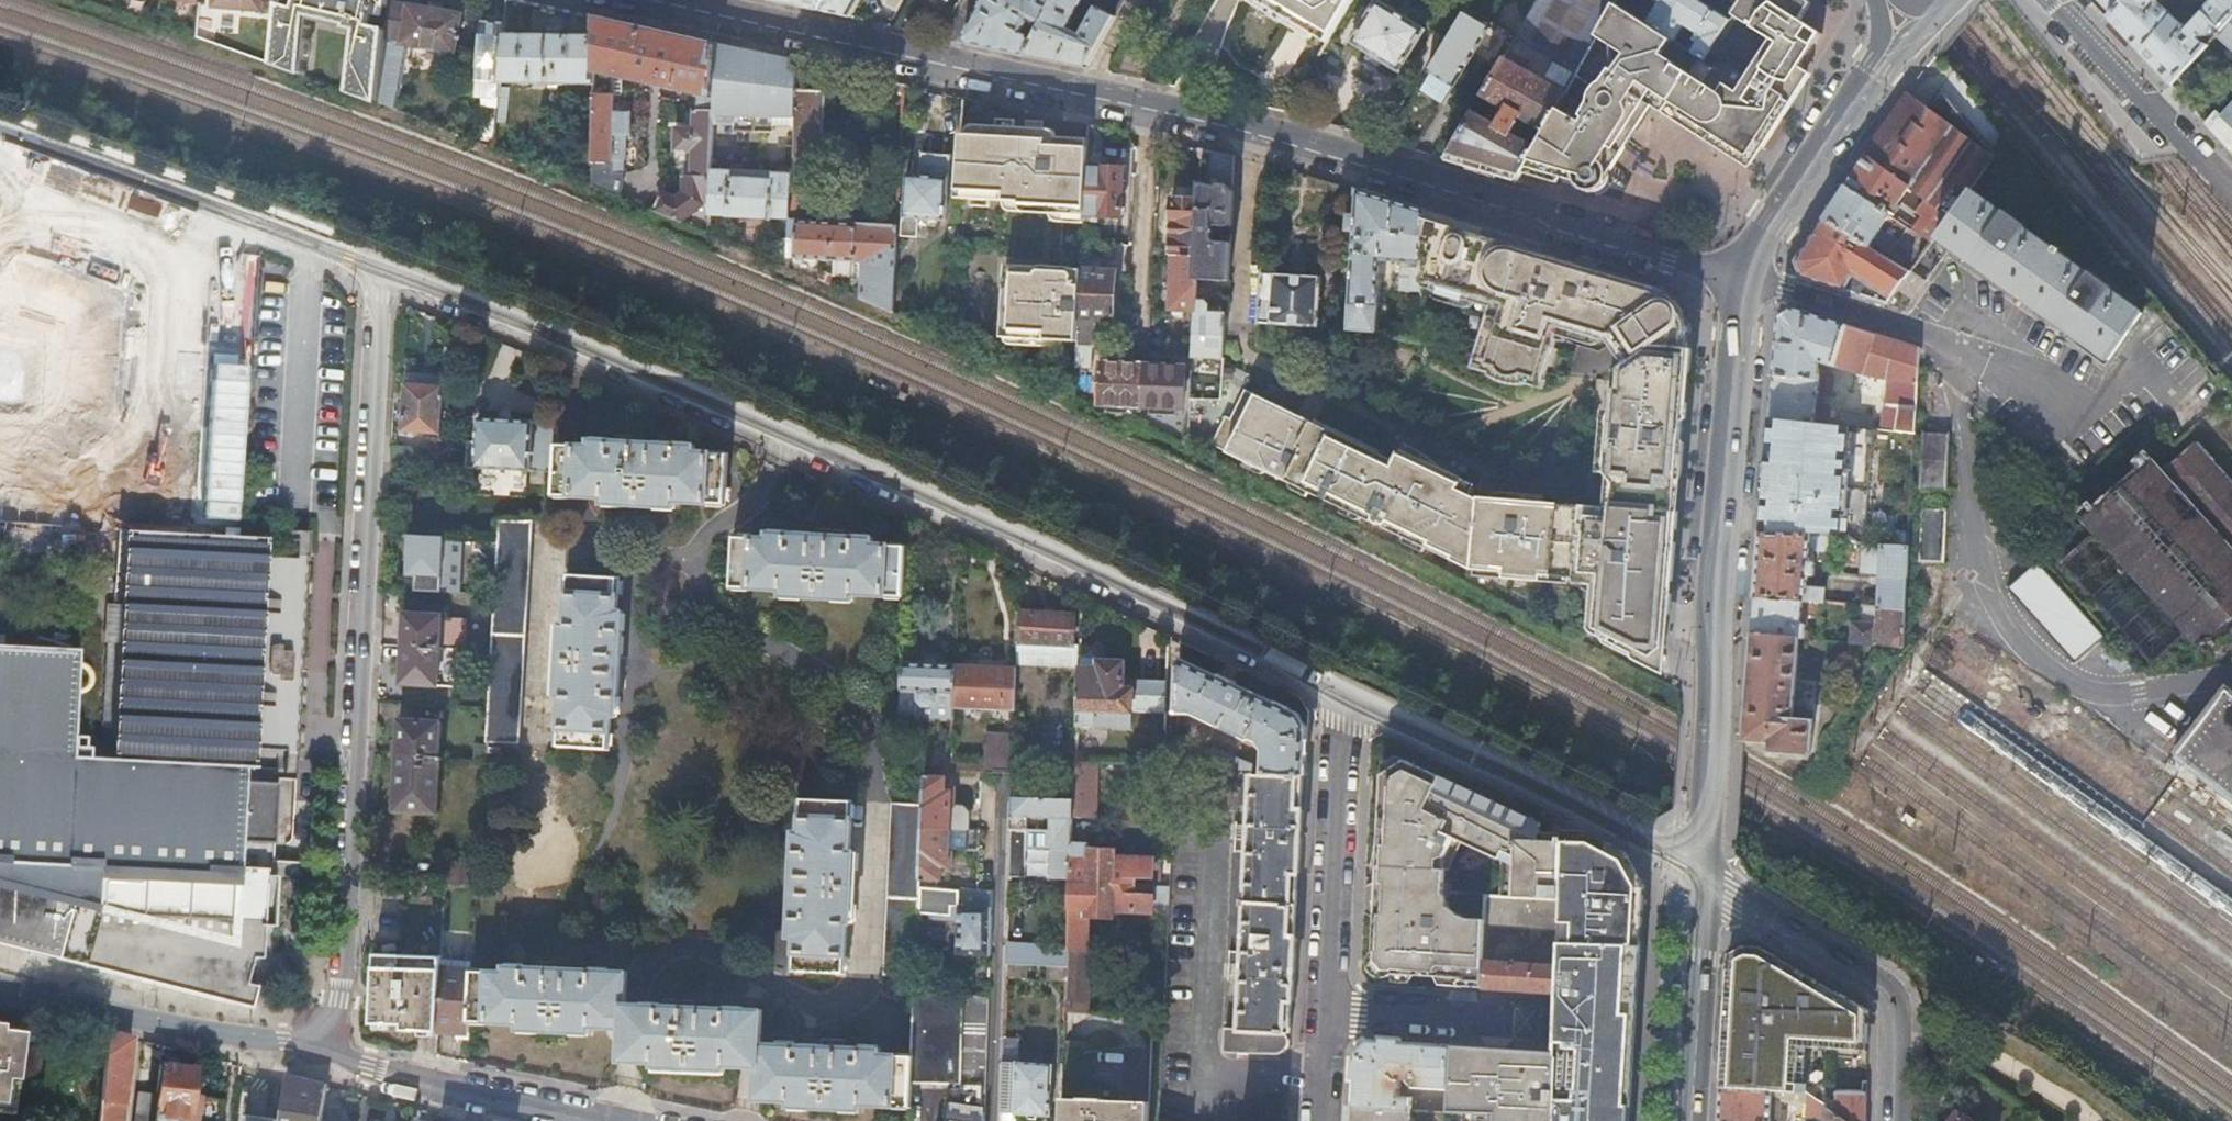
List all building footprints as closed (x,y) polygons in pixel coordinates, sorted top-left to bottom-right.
[(261,10),(262,0),(213,0),(213,5),(261,10)] [(278,11),(279,1),(279,0),(262,0),(261,10),(278,11)] [(378,103),(384,39),(386,22),(382,21),(381,26),(370,23),(374,3),(383,5),(382,8),(387,9),(388,0),(298,0),(298,6),(279,1),(278,11),(273,64),(305,76),(311,18),(354,28),(348,92),(378,103)] [(402,112),(410,43),(456,52),(463,13),(390,0),(388,0),(387,9),(386,22),(384,39),(378,103),(402,112)] [(820,9),(825,0),(780,0),(820,9)] [(852,16),(861,0),(825,0),(820,9),(852,16)] [(898,11),(904,0),(887,0),(885,4),(898,11)] [(962,40),(993,47),(1025,54),(1053,0),(983,0),(962,40)] [(1085,67),(1114,15),(1104,10),(1097,6),(1085,30),(1079,27),(1076,31),(1068,28),(1082,0),(1053,0),(1025,54),(1069,64),(1085,67)] [(1352,0),(1262,0),(1329,38),(1352,0)] [(1351,42),(1399,72),(1426,29),(1378,0),(1376,0),(1351,42)] [(1620,0),(1538,0),(1504,59),(1565,94),(1618,2),(1620,0)] [(1663,2),(1650,23),(1666,33),(1676,18),(1688,26),(1684,33),(1688,36),(1683,44),(1705,58),(1730,19),(1699,0),(1660,0),(1663,2)] [(1730,19),(1705,58),(1707,60),(1676,108),(1712,129),(1725,108),(1771,138),(1796,99),(1803,88),(1810,78),(1800,71),(1821,36),(1801,22),(1811,6),(1806,0),(1741,0),(1730,19)] [(2108,18),(2124,0),(2091,0),(2108,18)] [(2171,85),(2187,68),(2216,36),(2231,18),(2231,0),(2214,0),(2200,16),(2191,25),(2186,25),(2160,6),(2157,0),(2124,0),(2108,18),(2138,50),(2171,85)] [(2200,16),(2179,0),(2157,0),(2160,6),(2186,25),(2191,25),(2200,16)] [(1666,33),(1650,23),(1618,2),(1565,94),(1545,128),(1534,148),(1523,167),(1522,168),(1570,182),(1571,185),(1575,191),(1577,193),(1583,195),(1589,196),(1595,194),(1598,193),(1600,191),(1604,186),(1605,183),(1606,177),(1650,109),(1666,120),(1674,107),(1676,108),(1707,60),(1705,58),(1683,44),(1666,33)] [(1488,28),(1464,13),(1428,71),(1453,86),(1488,28)] [(594,82),(592,184),(619,194),(623,186),(623,172),(613,172),(614,134),(631,134),(631,110),(614,109),(614,92),(612,92),(613,74),(617,74),(699,93),(698,106),(693,106),(693,124),(676,124),(675,148),(693,149),(692,173),(686,173),(685,194),(682,196),(663,190),(655,209),(682,219),(705,204),(713,204),(713,166),(714,121),(716,53),(716,41),(659,29),(595,14),(594,35),(594,82)] [(2216,36),(2231,51),(2231,18),(2216,36)] [(491,81),(500,81),(500,80),(505,32),(506,23),(505,23),(482,20),(476,93),(490,94),(491,81)] [(1264,76),(1282,85),(1306,39),(1287,30),(1264,76)] [(500,80),(594,82),(594,35),(505,32),(500,80)] [(716,41),(716,53),(728,53),(729,44),(716,41)] [(716,53),(714,121),(795,123),(798,66),(784,66),(785,56),(770,53),(770,54),(743,53),(744,47),(729,44),(728,53),(716,53)] [(798,66),(798,59),(785,56),(784,66),(798,66)] [(1545,128),(1565,94),(1504,59),(1483,94),(1505,106),(1494,125),(1472,113),(1445,158),(1515,179),(1522,168),(1523,167),(1534,148),(1511,135),(1523,116),(1545,128)] [(499,86),(496,120),(505,120),(508,87),(499,86)] [(791,185),(806,186),(822,186),(826,89),(798,88),(795,170),(793,170),(791,170),(791,185)] [(2231,150),(2231,149),(2231,104),(2221,116),(2216,112),(2206,123),(2231,150)] [(1712,129),(1676,108),(1674,107),(1666,120),(1749,173),(1770,139),(1771,138),(1725,108),(1712,129)] [(1966,146),(1969,141),(1952,129),(1928,125),(1924,125),(1897,107),(1865,155),(1909,187),(1917,175),(1945,195),(1937,207),(1950,216),(1969,190),(1964,186),(1968,179),(1970,181),(1985,159),(1966,146)] [(961,131),(956,195),(1020,199),(1019,201),(1051,203),(1051,211),(1085,214),(1085,213),(1087,165),(1089,137),(1058,135),(1057,131),(1054,128),(1052,127),(993,123),(992,133),(961,131)] [(1197,276),(1227,278),(1230,238),(1216,237),(1214,233),(1215,222),(1231,223),(1234,186),(1232,186),(1234,153),(1213,148),(1211,181),(1200,177),(1199,197),(1200,197),(1198,253),(1197,276)] [(953,155),(925,151),(923,175),(910,173),(902,234),(917,236),(920,216),(945,218),(953,155)] [(1936,236),(1950,216),(1937,207),(1909,187),(1865,155),(1851,177),(1845,185),(1890,214),(1899,201),(1918,214),(1920,211),(1927,217),(1917,232),(1932,241),(1936,236)] [(1125,166),(1087,165),(1085,213),(1122,215),(1125,166)] [(713,166),(713,204),(713,213),(730,213),(730,215),(772,217),(772,215),(790,216),(791,185),(791,170),(774,170),(774,177),(732,174),(732,167),(713,166)] [(1909,187),(1937,207),(1945,195),(1917,175),(1909,187)] [(863,260),(861,295),(894,309),(899,221),(802,217),(802,211),(805,209),(806,186),(791,185),(790,216),(788,256),(863,260)] [(1890,214),(1845,185),(1829,210),(1823,218),(1868,245),(1879,229),(1898,240),(1888,256),(1911,270),(1932,241),(1917,232),(1890,214)] [(1420,289),(1421,279),(1426,207),(1357,187),(1348,327),(1375,330),(1380,256),(1401,257),(1399,288),(1420,289)] [(2109,360),(2143,315),(2110,291),(2112,288),(2091,273),(2089,276),(2059,255),(2062,251),(2055,246),(2052,249),(2022,228),(2025,225),(2005,211),(2003,214),(1969,190),(1950,216),(1936,236),(2057,322),(2109,360)] [(1174,196),(1173,252),(1198,253),(1200,197),(1199,197),(1174,196)] [(1689,346),(1690,337),(1688,323),(1686,313),(1682,307),(1672,294),(1661,286),(1653,283),(1520,243),(1505,238),(1506,232),(1426,207),(1421,279),(1435,281),(1491,297),(1480,339),(1475,356),(1493,360),(1490,371),(1494,374),(1498,376),(1502,378),(1506,379),(1510,380),(1515,381),(1519,382),(1523,382),(1526,371),(1544,376),(1556,335),(1560,322),(1603,335),(1608,332),(1616,345),(1626,360),(1652,343),(1689,346)] [(1868,245),(1823,218),(1816,229),(1810,237),(1795,261),(1801,278),(1887,304),(1897,289),(1910,272),(1911,270),(1888,256),(1868,245)] [(1519,239),(1518,236),(1506,232),(1505,238),(1520,243),(1519,239)] [(1198,253),(1173,252),(1171,308),(1195,309),(1196,297),(1197,276),(1198,253)] [(1003,334),(1078,338),(1079,315),(1082,268),(1082,267),(1007,263),(1003,334)] [(1082,268),(1079,315),(1114,317),(1116,270),(1082,268)] [(1262,270),(1259,319),(1318,323),(1321,274),(1262,270)] [(1910,272),(1897,289),(1911,299),(1924,282),(1910,272)] [(1194,349),(1194,353),(1222,355),(1222,347),(1225,310),(1209,309),(1209,302),(1205,298),(1196,297),(1195,309),(1194,334),(1194,349)] [(1170,333),(1194,334),(1195,309),(1171,308),(1170,333)] [(1913,380),(1915,348),(1789,309),(1774,317),(1766,417),(1798,420),(1813,422),(1815,397),(1829,397),(1831,383),(1817,381),(1817,378),(1814,363),(1818,361),(1863,376),(1885,379),(1913,380)] [(1596,339),(1603,335),(1560,322),(1556,335),(1564,338),(1566,331),(1594,339),(1596,339)] [(1688,362),(1689,346),(1652,343),(1626,360),(1622,363),(1619,385),(1614,385),(1607,469),(1616,481),(1614,510),(1581,507),(1582,504),(1540,500),(1536,498),(1480,493),(1479,495),(1478,494),(1476,497),(1474,566),(1506,569),(1506,575),(1543,578),(1544,572),(1576,575),(1576,574),(1601,576),(1598,608),(1592,608),(1591,622),(1591,626),(1594,630),(1597,631),(1611,632),(1611,638),(1650,658),(1663,659),(1668,591),(1688,362)] [(1135,403),(1144,404),(1146,363),(1103,361),(1102,402),(1110,402),(1135,403)] [(1146,363),(1144,404),(1153,404),(1178,405),(1184,405),(1186,364),(1146,363)] [(405,382),(402,429),(441,431),(443,383),(440,383),(440,378),(408,377),(408,382),(405,382)] [(1911,409),(1913,380),(1885,379),(1881,405),(1896,406),(1896,408),(1911,409)] [(1476,497),(1478,494),(1459,485),(1464,475),(1416,452),(1410,465),(1316,420),(1310,432),(1292,423),(1298,411),(1246,386),(1227,412),(1232,415),(1213,441),(1430,545),(1432,542),(1455,553),(1454,556),(1474,566),(1476,497)] [(1135,411),(1135,403),(1110,402),(1110,410),(1135,411)] [(1178,405),(1153,404),(1153,412),(1178,413),(1178,405)] [(1910,430),(1911,409),(1896,408),(1896,406),(1881,405),(1879,428),(1910,430)] [(1316,420),(1298,411),(1292,423),(1310,432),(1316,420)] [(532,420),(477,416),(474,465),(529,469),(532,420)] [(1862,546),(1869,427),(1813,422),(1798,420),(1766,417),(1757,534),(1827,536),(1827,534),(1845,535),(1856,546),(1861,546),(1862,546)] [(1951,435),(1922,433),(1918,485),(1947,487),(1951,435)] [(553,485),(553,490),(603,493),(603,499),(672,504),(673,498),(724,501),(726,452),(692,450),(692,444),(589,438),(589,443),(555,441),(553,485)] [(2151,661),(2183,632),(2202,653),(2212,643),(2208,639),(2231,617),(2231,484),(2195,444),(2163,473),(2145,453),(2134,463),(2138,468),(2093,509),(2087,503),(2077,513),(2096,533),(2062,563),(2151,661)] [(420,466),(450,467),(451,450),(421,448),(420,466)] [(1946,510),(1922,508),(1918,561),(1943,562),(1946,510)] [(487,702),(485,739),(518,740),(530,517),(498,517),(497,538),(493,592),(491,636),(490,648),(487,702)] [(124,529),(113,758),(257,765),(258,747),(297,749),(305,557),(266,555),(267,536),(241,535),(183,532),(184,521),(175,521),(175,524),(156,523),(156,530),(124,529)] [(901,594),(904,544),(872,542),(872,535),(768,530),(767,536),(733,534),(731,584),(781,587),(781,592),(852,597),(852,591),(901,594)] [(416,589),(454,590),(457,536),(409,533),(408,558),(406,558),(405,573),(416,574),(416,589)] [(1755,565),(1752,596),(1814,601),(1820,602),(1821,590),(1804,589),(1804,578),(1810,578),(1811,564),(1806,564),(1807,553),(1817,554),(1816,570),(1824,570),(1827,536),(1757,534),(1755,565)] [(1430,545),(1454,556),(1455,553),(1432,542),(1430,545)] [(1862,546),(1861,546),(1858,577),(1877,578),(1880,547),(1862,546)] [(1874,607),(1901,609),(1905,548),(1880,547),(1877,578),(1874,607)] [(616,574),(567,571),(564,622),(558,622),(554,692),(560,692),(557,742),(607,745),(609,711),(615,711),(621,608),(615,608),(616,574)] [(1752,596),(1749,634),(1796,639),(1800,640),(1801,626),(1796,625),(1798,607),(1803,608),(1803,614),(1813,615),(1814,601),(1752,596)] [(1847,644),(1879,647),(1899,648),(1901,609),(1874,607),(1873,625),(1849,623),(1847,644)] [(1074,614),(1018,610),(1017,637),(1021,637),(1019,661),(1072,663),(1074,614)] [(440,645),(462,646),(464,616),(441,615),(441,612),(405,611),(404,626),(400,626),(399,639),(403,639),(403,641),(403,644),(440,645)] [(1744,698),(1741,741),(1767,743),(1766,754),(1807,756),(1810,720),(1789,718),(1796,639),(1749,634),(1744,698)] [(474,647),(490,648),(491,636),(475,636),(474,647)] [(438,683),(440,645),(403,644),(401,681),(438,683)] [(10,936),(11,940),(14,944),(15,945),(16,946),(17,946),(17,947),(18,947),(19,948),(20,949),(21,949),(22,949),(22,950),(23,950),(26,951),(27,951),(28,951),(29,951),(30,951),(31,951),(32,951),(35,950),(36,950),(37,950),(38,949),(39,949),(40,948),(42,947),(43,947),(44,946),(45,945),(46,944),(46,943),(47,942),(48,941),(48,940),(49,939),(50,937),(61,938),(55,958),(252,1007),(258,986),(246,983),(250,970),(253,958),(262,958),(264,926),(267,875),(267,868),(239,867),(241,841),(274,843),(277,782),(242,780),(243,767),(260,768),(260,765),(257,765),(113,758),(90,757),(91,710),(86,710),(87,699),(75,699),(78,649),(0,645),(0,935),(10,936)] [(1097,658),(1079,657),(1078,666),(1096,666),(1097,658)] [(1305,775),(1308,726),(1298,712),(1180,657),(1178,712),(1193,712),(1250,741),(1252,738),(1258,741),(1265,748),(1264,772),(1303,775),(1305,775)] [(1078,666),(1075,724),(1094,725),(1095,707),(1110,708),(1116,703),(1117,688),(1123,688),(1124,659),(1097,658),(1096,666),(1078,666)] [(957,661),(904,659),(899,716),(915,716),(927,716),(954,715),(955,702),(955,691),(957,661)] [(1016,663),(957,661),(955,691),(955,702),(1015,704),(1016,663)] [(2224,690),(2171,757),(2231,804),(2231,696),(2224,690)] [(399,717),(397,753),(438,755),(439,719),(399,717)] [(953,750),(952,766),(1012,768),(1014,729),(988,729),(987,756),(959,755),(959,750),(953,750)] [(1097,742),(1075,742),(1074,759),(1096,760),(1097,742)] [(1210,770),(1252,772),(1252,763),(1211,744),(1210,770)] [(437,809),(440,755),(438,755),(397,753),(394,807),(437,809)] [(1096,760),(1074,759),(1072,796),(1072,826),(1095,826),(1098,760),(1096,760)] [(1154,772),(1154,763),(1142,762),(1142,772),(1154,772)] [(1045,772),(1013,770),(1012,794),(1045,795),(1045,772)] [(1561,897),(1563,847),(1394,771),(1371,786),(1367,863),(1412,864),(1427,865),(1430,818),(1497,849),(1487,874),(1486,893),(1561,897)] [(1291,1030),(1303,775),(1264,772),(1252,772),(1239,1043),(1265,1044),(1267,1047),(1270,1050),(1276,1051),(1280,1050),(1284,1048),(1287,1045),(1289,1041),(1288,1035),(1286,1030),(1291,1030)] [(943,774),(925,773),(924,798),(922,823),(949,824),(966,825),(966,810),(949,809),(950,788),(943,787),(943,774)] [(1072,826),(1072,796),(1045,795),(1012,794),(1011,828),(1027,828),(1027,825),(1044,825),(1044,831),(1065,831),(1071,831),(1072,826)] [(850,849),(852,799),(802,796),(801,829),(795,829),(790,933),(795,933),(794,966),(844,969),(846,919),(852,919),(856,849),(850,849)] [(885,971),(915,972),(919,901),(920,881),(920,875),(922,823),(924,798),(893,797),(885,971)] [(1644,884),(1635,866),(1628,852),(1610,842),(1566,839),(1566,819),(1564,817),(1563,847),(1561,897),(1560,924),(1559,963),(1558,988),(1556,1045),(1557,1046),(1556,1055),(1554,1120),(1629,1120),(1644,884)] [(949,824),(922,823),(920,875),(940,875),(940,863),(948,863),(948,843),(979,844),(980,825),(966,825),(949,824)] [(1071,845),(1070,880),(1133,882),(1133,875),(1152,876),(1153,857),(1114,855),(1115,848),(1091,847),(1088,843),(1075,842),(1071,845)] [(446,882),(477,884),(478,855),(447,854),(446,882)] [(1410,898),(1412,864),(1367,863),(1361,973),(1373,985),(1412,986),(1416,898),(1410,898)] [(1485,920),(1486,893),(1487,874),(1459,870),(1452,989),(1481,990),(1481,984),(1482,960),(1485,920)] [(1069,901),(1070,880),(1041,880),(1040,900),(1069,901)] [(1088,1001),(1088,998),(1090,950),(1089,950),(1091,915),(1111,916),(1112,909),(1151,911),(1152,892),(1133,891),(1133,882),(1070,880),(1069,901),(1066,966),(1066,978),(1066,987),(1065,1000),(1088,1001)] [(933,881),(920,881),(919,901),(932,901),(933,881)] [(992,904),(992,884),(982,884),(979,884),(961,883),(960,903),(958,951),(990,953),(992,904)] [(1168,911),(1170,884),(1161,883),(1160,911),(1168,911)] [(1560,924),(1561,897),(1486,893),(1485,920),(1560,924)] [(1730,956),(1726,1022),(1823,1026),(1823,984),(1752,942),(1730,956)] [(437,1030),(437,1029),(441,967),(442,956),(442,955),(378,951),(373,1019),(402,1021),(402,1028),(437,1030)] [(441,967),(472,968),(472,958),(442,956),(441,967)] [(1481,984),(1558,988),(1559,963),(1482,960),(1481,984)] [(1006,976),(1066,978),(1066,966),(1006,963),(1006,976)] [(860,1101),(909,1103),(910,1080),(911,1053),(879,1052),(879,1046),(761,1040),(762,1007),(636,1002),(626,1002),(627,970),(506,964),(506,971),(473,969),(470,1018),(519,1021),(519,1027),(590,1031),(590,1024),(623,1026),(622,1057),(630,1058),(655,1059),(655,1066),(725,1068),(725,1062),(758,1063),(757,1096),(790,1097),(790,1103),(859,1106),(860,1101)] [(470,1018),(473,969),(472,969),(472,968),(441,967),(437,1029),(470,1031),(470,1018)] [(1867,1011),(1823,984),(1823,1026),(1822,1051),(1867,1052),(1867,1011)] [(1057,1006),(1065,1006),(1065,1000),(1066,987),(1057,987),(1057,1006)] [(985,1111),(989,993),(914,990),(911,1053),(910,1080),(947,1082),(946,1104),(985,1111)] [(1065,1011),(1096,1012),(1097,999),(1088,998),(1088,1001),(1065,1000),(1065,1006),(1065,1011)] [(1063,1056),(1065,1011),(1065,1006),(1057,1006),(1055,1056),(1063,1056)] [(1822,1051),(1823,1026),(1726,1022),(1722,1088),(1770,1090),(1774,1090),(1801,1091),(1806,1094),(1807,1087),(1799,1087),(1799,1051),(1822,1051)] [(0,1029),(0,1100),(2,1100),(6,1076),(16,1077),(21,1031),(0,1029)] [(107,1032),(97,1120),(121,1120),(131,1038),(107,1032)] [(1451,1088),(1453,1049),(1453,1044),(1368,1039),(1358,1048),(1355,1105),(1411,1108),(1411,1096),(1399,1095),(1400,1081),(1405,1079),(1415,1086),(1451,1088)] [(145,1041),(134,1120),(151,1120),(158,1064),(160,1045),(145,1041)] [(1556,1055),(1453,1049),(1451,1088),(1449,1110),(1450,1110),(1472,1111),(1471,1119),(1471,1120),(1554,1120),(1556,1055)] [(1050,1114),(1052,1063),(1003,1061),(1000,1120),(1014,1120),(1014,1113),(1050,1114)] [(151,1120),(221,1120),(224,1097),(197,1094),(191,1093),(194,1068),(158,1064),(151,1120)] [(327,1085),(327,1084),(286,1074),(286,1075),(280,1119),(291,1120),(322,1120),(325,1097),(327,1085)] [(1770,1090),(1722,1088),(1720,1120),(1770,1120),(1770,1090)] [(1801,1102),(1801,1091),(1774,1090),(1774,1101),(1801,1102)] [(1866,1093),(1836,1092),(1835,1112),(1848,1120),(1865,1120),(1866,1093)] [(1149,1100),(1062,1096),(1061,1120),(1148,1120),(1149,1100)] [(322,1120),(337,1120),(340,1099),(325,1097),(322,1120)] [(1824,1105),(1824,1120),(1848,1120),(1835,1112),(1828,1108),(1824,1105)] [(1449,1118),(1471,1119),(1472,1111),(1450,1110),(1449,1118)]
